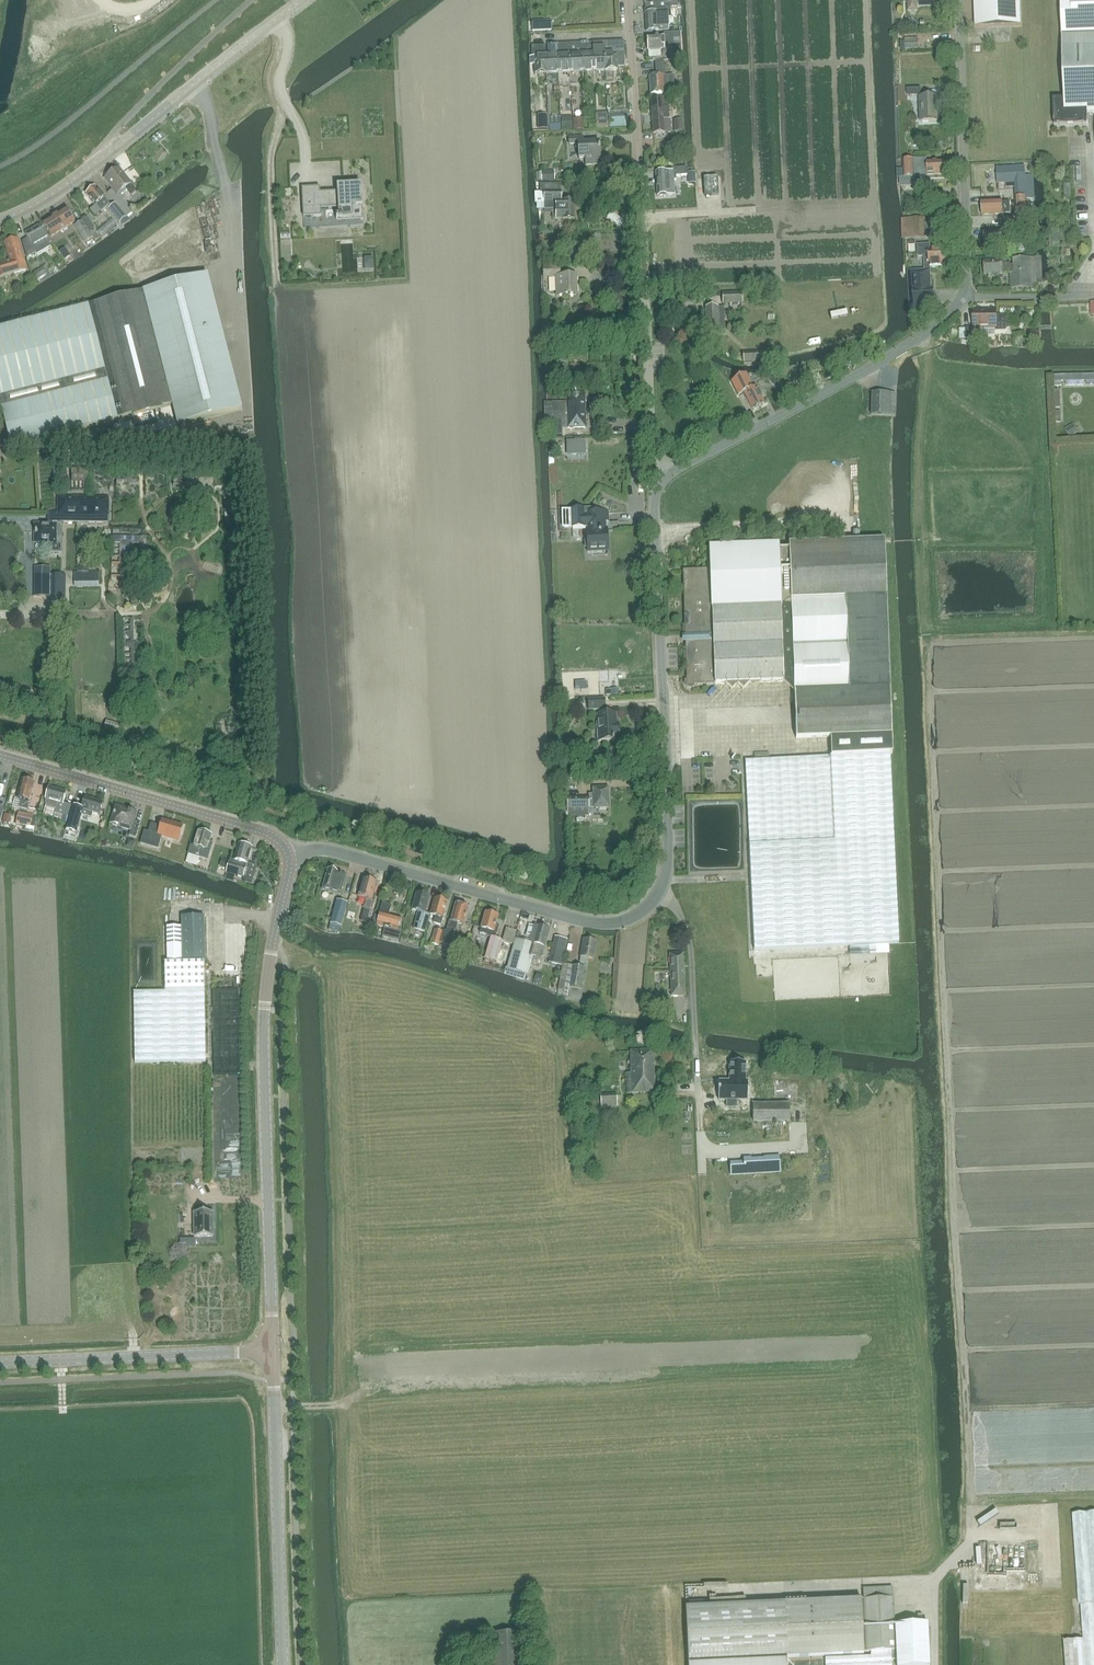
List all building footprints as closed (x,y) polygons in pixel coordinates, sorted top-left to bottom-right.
[(677,7),(677,3),(677,0),(644,0),(644,3),(645,10),(661,9),(670,8),(677,7)] [(909,9),(911,11),(918,11),(917,4),(919,4),(919,6),(938,5),(937,0),(908,0),(909,9)] [(1020,0),(975,0),(976,27),(1011,26),(1021,25),(1020,0)] [(1093,35),(1093,0),(1061,0),(1062,37),(1093,35)] [(671,18),(670,8),(661,9),(645,10),(645,14),(646,32),(664,30),(668,30),(668,18),(671,18)] [(680,55),(680,48),(679,32),(663,33),(663,36),(647,37),(648,50),(648,56),(658,56),(657,49),(668,49),(669,55),(669,60),(679,60),(679,55),(680,55)] [(1062,37),(1064,99),(1053,100),(1055,127),(1069,126),(1069,125),(1074,125),(1074,126),(1088,125),(1088,115),(1093,114),(1093,35),(1062,37)] [(905,41),(905,49),(918,49),(918,40),(905,41)] [(605,70),(617,70),(616,54),(624,53),(624,41),(604,42),(605,70)] [(582,71),(594,71),(592,42),(581,43),(582,71)] [(604,42),(592,42),(594,71),(605,70),(604,42)] [(582,71),(581,43),(569,44),(570,72),(582,71)] [(546,57),(547,73),(559,72),(557,44),(547,45),(547,57),(546,57)] [(569,44),(557,44),(559,72),(570,72),(569,44)] [(547,73),(546,57),(545,46),(531,46),(532,58),(528,57),(529,65),(535,66),(535,74),(547,73)] [(666,80),(664,62),(655,63),(656,76),(649,77),(651,94),(664,93),(664,92),(670,92),(670,80),(666,80)] [(937,108),(938,108),(938,97),(920,97),(921,121),(938,121),(937,108)] [(653,134),(670,133),(668,100),(651,101),(653,134)] [(606,124),(606,116),(595,116),(595,123),(606,124)] [(583,134),(583,120),(572,120),(572,134),(583,134)] [(608,120),(608,129),(625,129),(625,120),(608,120)] [(676,132),(684,132),(683,120),(675,120),(676,132)] [(582,137),(568,138),(568,145),(575,144),(575,149),(578,149),(579,159),(585,158),(585,165),(600,165),(599,143),(583,144),(582,137)] [(903,177),(900,177),(900,186),(916,185),(915,174),(918,174),(918,176),(927,176),(927,175),(944,174),(944,161),(927,162),(927,159),(903,160),(903,177)] [(1015,183),(1016,218),(1017,225),(1035,224),(1035,217),(1035,198),(1034,198),(1033,175),(1025,175),(1025,167),(996,168),(997,183),(1015,183)] [(107,194),(115,203),(127,218),(127,217),(130,221),(137,215),(134,211),(132,212),(123,201),(124,200),(121,195),(127,191),(125,189),(131,184),(119,168),(105,179),(113,189),(107,194)] [(686,171),(683,171),(683,168),(671,169),(671,172),(656,173),(657,196),(673,195),(673,182),(684,181),(683,179),(687,179),(686,171)] [(554,171),(541,172),(541,181),(555,180),(554,171)] [(718,178),(703,178),(704,196),(719,195),(718,178)] [(561,201),(561,193),(561,183),(540,184),(540,193),(543,193),(544,201),(542,201),(542,206),(544,206),(544,210),(555,210),(556,219),(574,218),(574,201),(561,201)] [(320,193),(319,188),(311,188),(301,189),(302,194),(302,207),(306,207),(307,217),(321,216),(321,209),(338,208),(339,217),(336,217),(336,219),(342,219),(342,218),(351,218),(351,208),(362,207),(361,185),(342,186),(342,192),(320,193)] [(101,212),(110,205),(104,198),(95,186),(93,188),(90,189),(90,191),(86,194),(95,206),(95,205),(101,212)] [(982,215),(1010,213),(1010,202),(1002,202),(1002,200),(982,201),(982,215)] [(127,218),(115,203),(108,209),(120,223),(127,218)] [(51,237),(58,232),(75,221),(66,208),(42,224),(51,237)] [(924,217),(903,218),(904,238),(924,237),(925,232),(930,232),(930,234),(938,233),(938,230),(946,230),(946,224),(948,222),(948,220),(946,219),(946,216),(930,217),(930,224),(924,224),(924,217)] [(95,236),(90,229),(84,220),(81,222),(74,226),(85,242),(95,236)] [(48,244),(51,243),(40,225),(25,234),(28,239),(23,242),(27,257),(36,252),(33,247),(46,240),(48,244)] [(0,263),(0,278),(27,271),(17,239),(4,243),(10,261),(0,263)] [(948,256),(949,255),(949,251),(948,250),(947,248),(931,249),(931,244),(918,244),(918,257),(925,257),(925,267),(938,267),(938,265),(948,264),(948,256)] [(1042,258),(1037,258),(1014,259),(1014,272),(1011,272),(1011,263),(1003,264),(1003,260),(984,261),(985,274),(1003,274),(1003,273),(1011,273),(1011,288),(1038,288),(1038,280),(1042,280),(1042,258)] [(563,277),(558,277),(558,267),(543,267),(543,278),(557,278),(557,286),(555,286),(555,294),(558,294),(558,296),(564,296),(577,296),(576,276),(563,276),(563,277)] [(37,279),(46,273),(43,268),(33,273),(37,279)] [(925,270),(912,271),(913,290),(909,290),(910,306),(932,305),(932,303),(934,303),(934,289),(931,289),(930,270),(925,270)] [(0,397),(0,404),(4,419),(8,435),(11,447),(28,442),(173,405),(178,426),(242,410),(226,349),(207,275),(151,290),(143,292),(88,306),(105,370),(31,389),(0,397)] [(723,304),(743,304),(742,293),(722,294),(723,304)] [(31,389),(105,370),(88,306),(0,328),(0,397),(31,389)] [(707,332),(725,332),(724,307),(706,308),(707,332)] [(1006,331),(1007,330),(1007,316),(996,316),(996,310),(987,310),(987,311),(981,311),(981,310),(974,310),(974,329),(966,329),(966,340),(979,340),(979,329),(996,329),(996,331),(1006,331)] [(744,362),(764,362),(763,352),(743,352),(744,362)] [(746,375),(732,382),(739,396),(744,393),(752,409),(754,408),(756,409),(759,407),(759,405),(764,403),(756,387),(753,388),(746,375)] [(887,394),(872,393),(871,415),(895,415),(896,394),(887,394)] [(567,402),(547,403),(543,403),(543,421),(547,420),(567,420),(568,428),(586,428),(585,394),(567,395),(567,402)] [(567,442),(568,454),(585,454),(584,442),(567,442)] [(108,523),(108,516),(108,498),(58,498),(57,513),(47,513),(47,524),(34,524),(34,544),(50,544),(50,554),(61,554),(62,522),(108,523)] [(592,509),(571,509),(571,528),(588,527),(588,531),(587,531),(588,548),(608,548),(607,530),(605,530),(605,522),(608,522),(607,512),(592,513),(592,509)] [(890,754),(890,753),(892,753),(884,540),(838,542),(789,544),(789,546),(779,547),(779,543),(709,546),(710,569),(683,570),(687,680),(688,680),(687,681),(686,683),(686,684),(687,686),(688,687),(690,688),(691,688),(693,687),(694,686),(695,685),(696,685),(727,684),(733,689),(738,684),(744,689),(749,683),(784,682),(784,679),(794,678),(794,691),(796,738),(830,737),(831,756),(890,754)] [(61,597),(61,575),(34,575),(35,597),(61,597)] [(605,699),(588,700),(589,710),(599,710),(599,714),(597,714),(598,741),(618,740),(618,738),(620,738),(619,730),(617,730),(616,713),(605,714),(605,699)] [(794,731),(794,723),(779,724),(780,732),(794,731)] [(742,740),(771,745),(772,740),(743,734),(742,740)] [(820,757),(745,761),(754,950),(899,943),(890,754),(831,756),(820,757)] [(27,810),(35,783),(22,780),(17,799),(24,801),(22,809),(27,810)] [(55,813),(69,817),(73,805),(64,803),(67,792),(49,787),(44,802),(47,807),(55,809),(55,813)] [(589,809),(609,808),(608,787),(593,788),(593,795),(589,795),(589,797),(567,797),(567,809),(568,809),(568,816),(589,816),(589,809)] [(82,808),(73,805),(69,817),(66,831),(74,833),(76,826),(79,814),(91,818),(93,813),(99,815),(103,802),(85,797),(82,808)] [(140,822),(134,820),(136,812),(115,806),(110,824),(117,826),(117,827),(130,831),(129,836),(136,838),(140,822)] [(35,828),(37,817),(33,817),(17,813),(15,824),(35,828)] [(183,826),(163,820),(161,827),(151,824),(148,832),(144,831),(140,844),(158,849),(162,837),(178,841),(183,826)] [(212,843),(209,842),(212,834),(199,830),(194,846),(191,845),(188,854),(189,854),(187,860),(187,863),(196,866),(197,864),(199,858),(207,861),(212,843)] [(247,865),(252,847),(247,846),(246,844),(243,843),(241,844),(239,843),(234,861),(247,865)] [(249,869),(249,867),(229,862),(226,873),(247,879),(246,882),(252,883),(255,870),(249,869)] [(341,895),(347,875),(338,873),(338,872),(336,872),(335,870),(332,869),(330,870),(328,869),(322,890),(341,895)] [(365,879),(363,878),(358,897),(367,899),(361,921),(367,922),(371,909),(372,909),(376,895),(374,895),(377,882),(370,880),(370,879),(366,878),(365,879)] [(425,932),(430,914),(425,912),(429,897),(424,895),(424,894),(419,893),(418,894),(417,893),(412,909),(419,911),(414,929),(425,932)] [(441,925),(447,902),(443,900),(442,899),(438,898),(437,899),(435,898),(430,914),(435,916),(433,923),(441,925)] [(348,903),(337,900),(329,929),(340,932),(348,903)] [(391,906),(382,903),(377,925),(385,927),(382,937),(399,941),(402,929),(399,928),(401,918),(389,915),(391,906)] [(444,931),(439,947),(448,949),(453,931),(456,932),(458,924),(464,925),(469,908),(467,907),(466,906),(463,905),(461,906),(456,904),(451,921),(449,921),(445,934),(443,934),(444,931)] [(497,962),(503,941),(496,939),(497,933),(499,926),(496,925),(499,916),(493,914),(492,913),(489,912),(487,913),(485,912),(481,928),(481,929),(480,933),(488,935),(487,937),(490,937),(484,958),(497,962)] [(204,918),(182,918),(182,928),(183,962),(205,962),(204,918)] [(506,968),(505,973),(503,979),(523,984),(524,980),(526,974),(531,955),(538,957),(541,946),(545,947),(550,930),(545,928),(544,927),(540,926),(538,927),(537,926),(535,935),(532,934),(530,942),(516,938),(507,969),(506,968)] [(167,929),(167,964),(180,964),(180,963),(183,962),(182,928),(167,929)] [(506,928),(503,941),(513,944),(516,931),(506,928)] [(438,945),(442,934),(435,932),(431,943),(438,945)] [(594,959),(597,942),(591,941),(591,940),(586,939),(585,940),(584,940),(580,963),(588,964),(589,959),(594,959)] [(564,956),(567,941),(559,940),(556,954),(564,956)] [(672,996),(685,996),(683,953),(670,954),(672,996)] [(559,965),(561,957),(553,955),(551,964),(559,965)] [(180,964),(167,964),(165,964),(165,993),(204,992),(204,963),(180,964)] [(563,964),(557,996),(567,997),(567,996),(580,999),(582,989),(585,968),(563,964)] [(204,992),(165,993),(134,993),(135,1063),(206,1062),(204,992)] [(627,1094),(655,1092),(653,1050),(631,1052),(632,1073),(626,1073),(627,1094)] [(718,1081),(718,1100),(727,1100),(727,1108),(737,1108),(737,1100),(748,1100),(748,1081),(745,1081),(745,1063),(729,1063),(729,1081),(718,1081)] [(601,1108),(617,1107),(617,1095),(600,1096),(601,1108)] [(789,1104),(753,1104),(753,1122),(765,1122),(789,1122),(789,1104)] [(793,1125),(793,1136),(800,1136),(800,1145),(806,1146),(807,1126),(793,1125)] [(751,1158),(743,1159),(743,1160),(744,1165),(744,1174),(752,1173),(765,1172),(770,1172),(771,1172),(770,1163),(764,1164),(764,1159),(751,1160),(751,1158)] [(214,1213),(193,1213),(193,1237),(214,1237),(214,1213)] [(1064,1640),(1065,1664),(1093,1664),(1093,1513),(1072,1514),(1078,1604),(1081,1604),(1083,1638),(1064,1640)] [(1025,1545),(1007,1545),(975,1545),(975,1587),(1022,1587),(1022,1573),(1025,1572),(1025,1545)] [(688,1664),(787,1664),(787,1658),(864,1654),(864,1652),(871,1652),(871,1656),(825,1658),(826,1664),(892,1664),(891,1660),(897,1659),(897,1664),(930,1664),(927,1623),(894,1625),(892,1587),(863,1588),(863,1599),(686,1608),(688,1664)] [(528,1632),(487,1634),(489,1664),(530,1664),(528,1632)]
